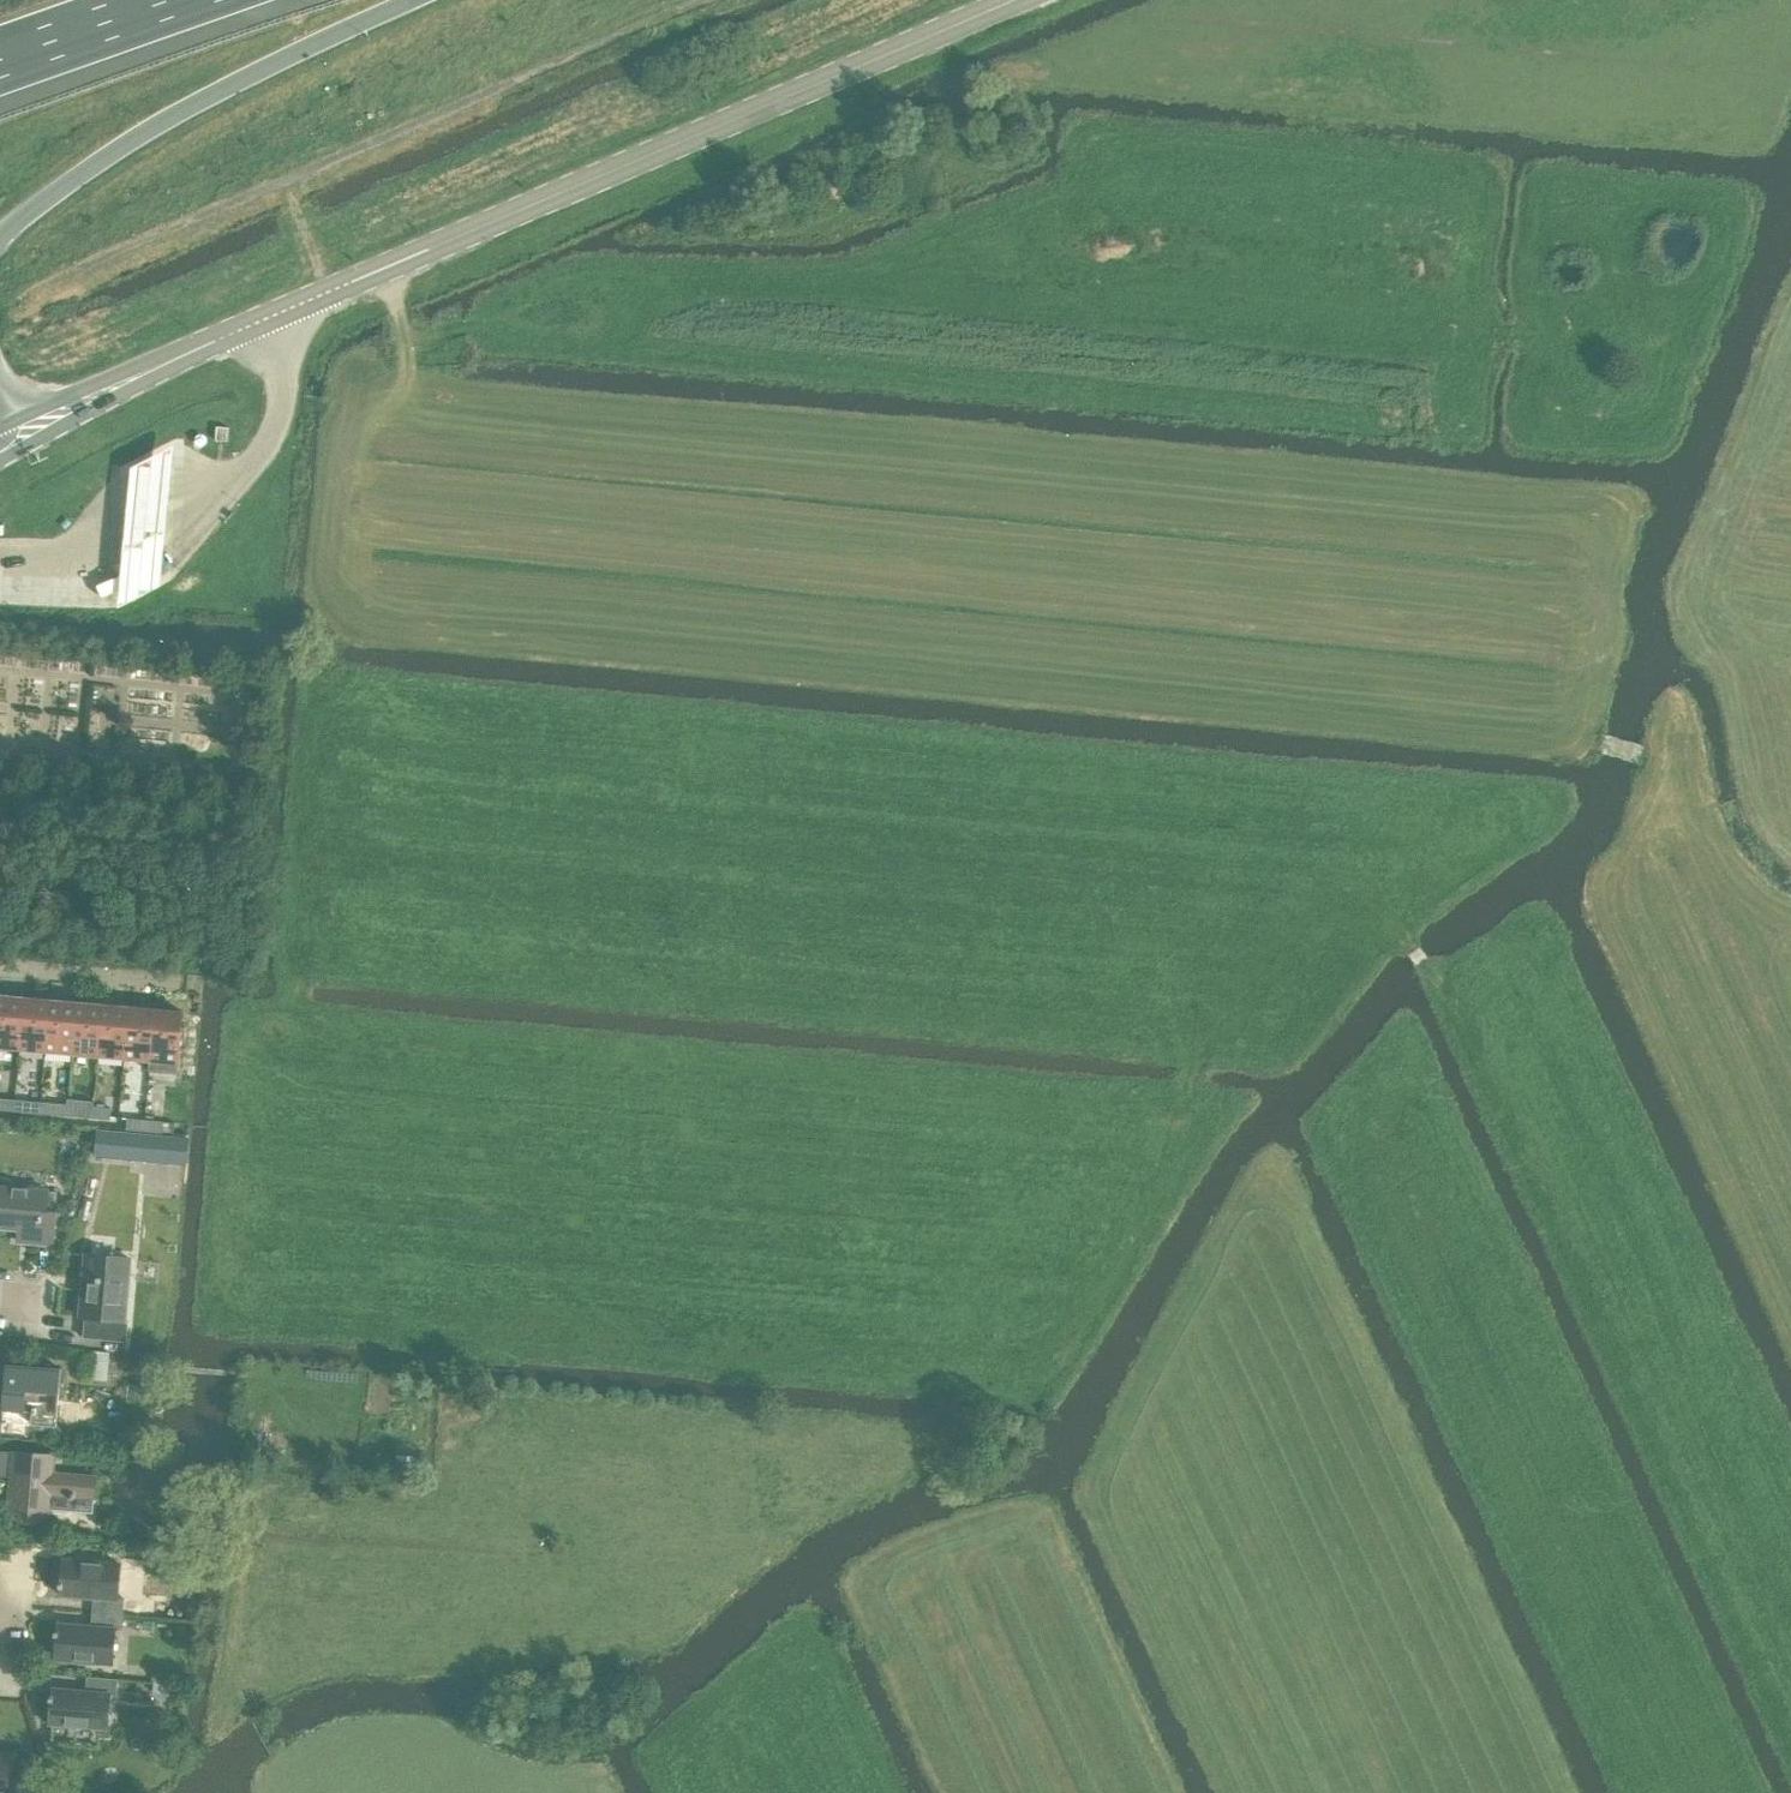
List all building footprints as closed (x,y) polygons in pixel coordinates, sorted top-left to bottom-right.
[(227,441),(229,427),(217,426),(215,439),(227,441)] [(173,443),(126,469),(116,604),(158,583),(173,443)] [(24,997),(12,996),(12,990),(0,988),(0,1045),(19,1047),(24,997)] [(46,1049),(51,993),(36,992),(36,998),(24,997),(19,1047),(46,1049)] [(72,1052),(76,1001),(64,1000),(65,994),(51,993),(46,1049),(72,1052)] [(98,1054),(103,998),(89,997),(88,1003),(76,1001),(72,1052),(98,1054)] [(124,1056),(129,1006),(117,1005),(117,999),(103,998),(98,1054),(124,1056)] [(151,1059),(156,1003),(142,1001),(141,1007),(129,1006),(124,1056),(150,1059),(151,1059)] [(185,1039),(186,1027),(181,1027),(182,1011),(169,1010),(170,1004),(156,1003),(151,1059),(150,1059),(148,1071),(176,1073),(178,1061),(180,1038),(185,1039)] [(68,1098),(67,1113),(75,1114),(75,1116),(93,1117),(94,1107),(94,1100),(68,1098)] [(40,1113),(40,1109),(41,1103),(24,1101),(23,1111),(40,1113)] [(58,1115),(59,1104),(41,1103),(40,1109),(40,1113),(58,1115)] [(94,1107),(93,1117),(110,1119),(110,1118),(111,1108),(94,1107)] [(144,1131),(145,1120),(128,1119),(128,1130),(144,1131)] [(162,1133),(163,1122),(145,1120),(144,1131),(162,1133)] [(187,1165),(189,1137),(97,1129),(94,1156),(187,1165)] [(58,1191),(0,1186),(0,1226),(29,1229),(28,1241),(53,1243),(58,1191)] [(80,1315),(86,1315),(84,1334),(126,1338),(127,1320),(124,1319),(130,1257),(86,1253),(80,1315)] [(61,1366),(6,1362),(5,1386),(0,1386),(0,1432),(2,1432),(3,1407),(33,1409),(32,1422),(57,1424),(61,1366)] [(12,1476),(8,1519),(50,1522),(51,1509),(93,1512),(96,1475),(54,1471),(55,1453),(0,1449),(0,1475),(12,1476)] [(96,1597),(95,1611),(123,1614),(124,1597),(119,1597),(122,1562),(65,1558),(62,1594),(96,1597)] [(121,1628),(123,1614),(95,1611),(94,1626),(60,1623),(57,1658),(113,1663),(116,1628),(121,1628)] [(118,1694),(119,1678),(89,1675),(88,1689),(55,1687),(52,1722),(109,1727),(111,1693),(118,1694)] [(12,1751),(0,1750),(0,1792),(2,1792),(9,1792),(12,1751)] [(56,1792),(72,1792),(65,1774),(51,1778),(56,1792)]
